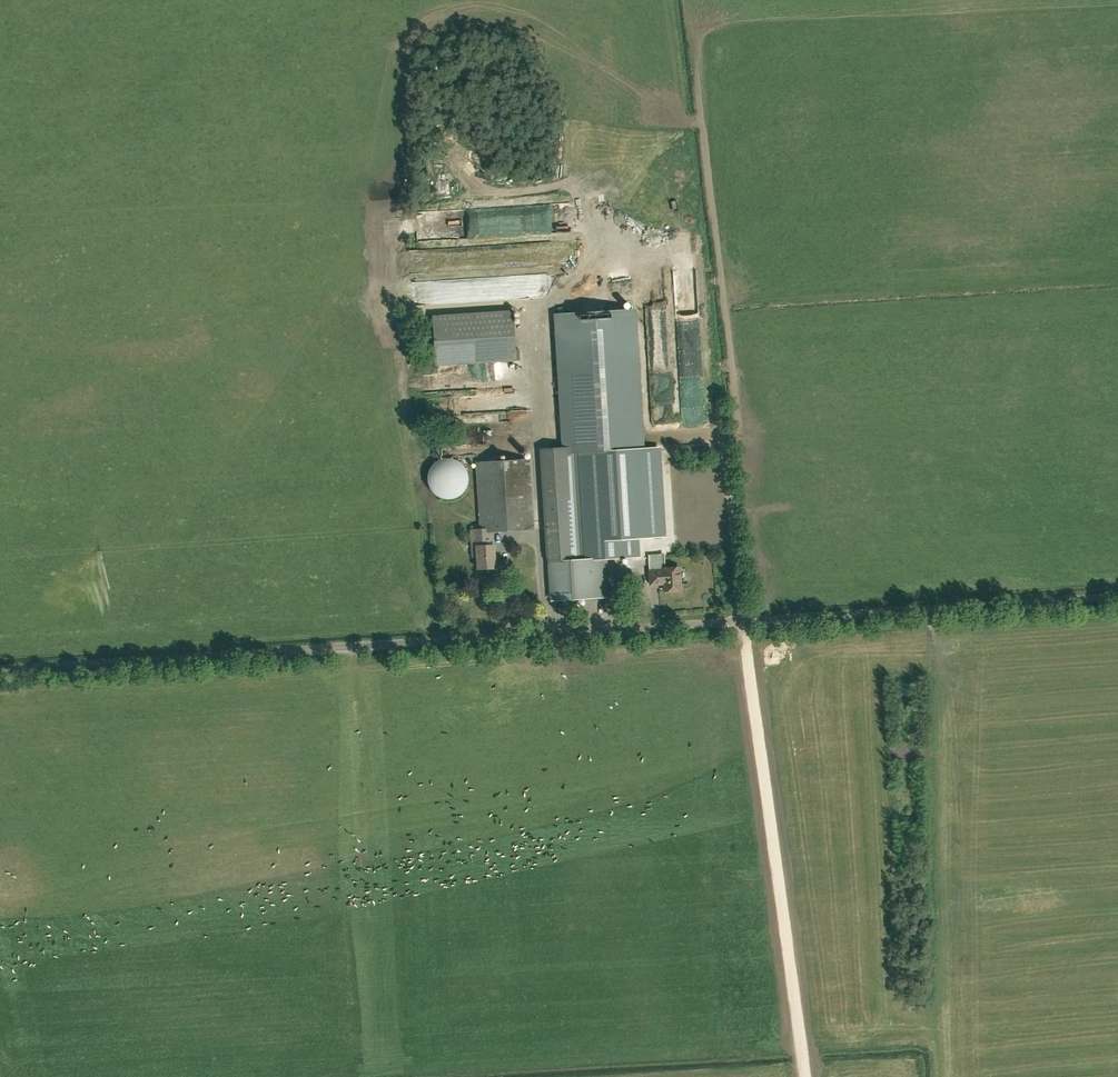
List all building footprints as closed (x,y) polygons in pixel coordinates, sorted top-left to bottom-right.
[(607,597),(605,558),(637,556),(631,448),(642,447),(634,309),(556,313),(564,447),(541,449),(550,600),(607,597)] [(512,310),(432,315),(435,365),(515,360),(512,310)] [(428,476),(428,480),(428,483),(429,488),(431,491),(434,495),(438,498),(442,499),(444,500),(449,500),(453,500),(458,498),(461,496),(465,493),(467,489),(468,487),(469,482),(470,478),(469,476),(468,471),(466,467),(463,464),(461,462),(457,460),(453,459),(449,458),(446,458),(442,459),(438,461),(434,464),(431,468),(429,472),(428,476)] [(476,462),(480,529),(471,529),(472,546),(477,546),(478,568),(480,568),(481,570),(486,570),(487,568),(495,568),(494,544),(492,544),(491,531),(534,529),(529,459),(476,462)] [(681,589),(679,567),(663,568),(663,570),(649,571),(650,584),(664,583),(664,590),(681,589)]
